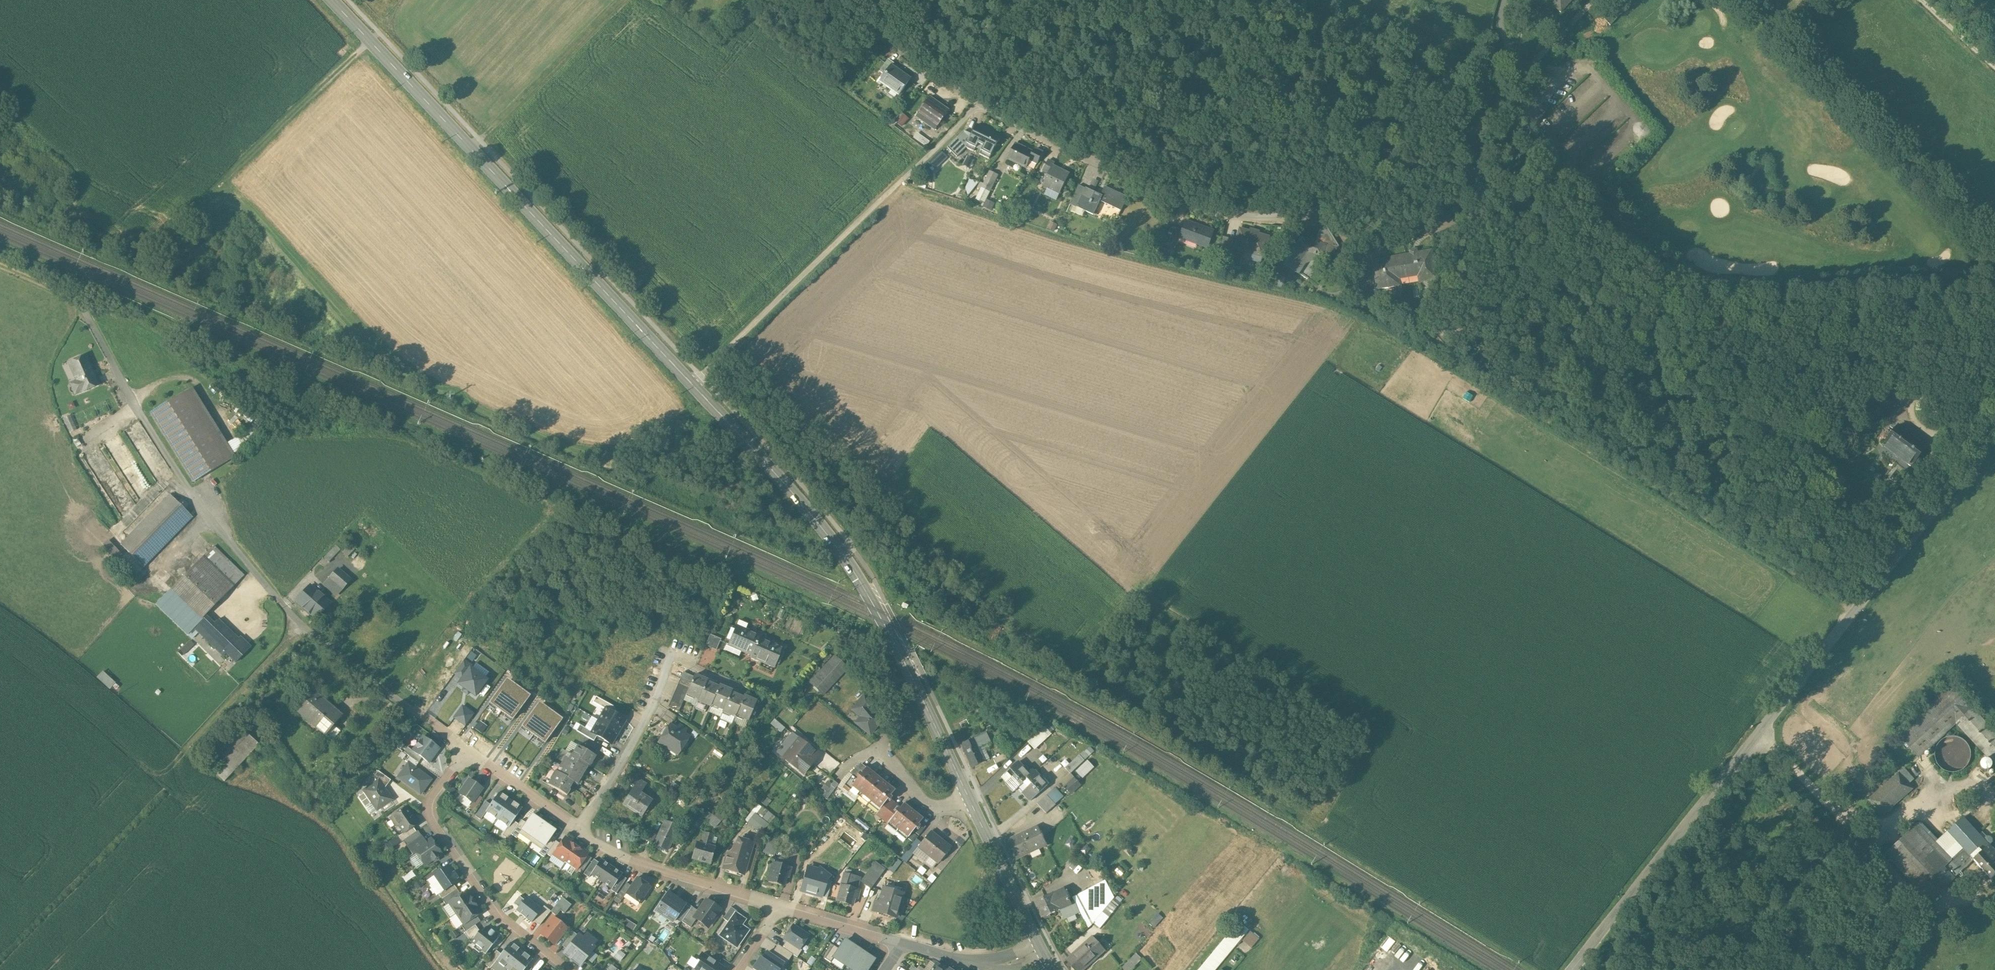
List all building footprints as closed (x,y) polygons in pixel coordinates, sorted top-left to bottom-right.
[(1563,15),(1577,0),(1547,0),(1563,15)] [(1600,17),(1612,28),(1631,7),(1624,0),(1615,0),(1600,17)] [(888,61),(881,71),(886,75),(892,66),(893,67),(894,65),(888,61)] [(893,67),(892,66),(886,75),(881,82),(892,90),(893,89),(900,94),(899,95),(911,79),(893,67)] [(950,111),(930,97),(922,108),(941,122),(950,111)] [(963,109),(955,103),(950,111),(958,116),(963,109)] [(895,119),(901,126),(908,118),(901,112),(895,119)] [(978,128),(971,125),(965,137),(972,140),(978,128)] [(1000,137),(981,128),(975,141),(984,146),(980,155),(989,159),(1000,137)] [(965,137),(961,145),(968,149),(972,140),(965,137)] [(1033,153),(1016,145),(1009,160),(1026,168),(1030,161),(1037,164),(1042,153),(1035,150),(1033,153)] [(934,169),(947,157),(942,152),(930,164),(934,169)] [(967,156),(963,163),(970,167),(974,159),(967,156)] [(1069,174),(1053,167),(1055,164),(1048,161),(1043,172),(1049,174),(1043,186),(1060,194),(1069,174)] [(998,175),(990,172),(981,190),(989,194),(998,175)] [(1128,198),(1106,188),(1101,196),(1092,192),(1083,211),(1094,216),(1101,202),(1121,212),(1128,198)] [(1087,189),(1077,209),(1083,211),(1092,192),(1087,189)] [(983,206),(991,210),(994,203),(987,199),(983,206)] [(1214,232),(1186,222),(1180,239),(1208,249),(1214,232)] [(1326,226),(1320,233),(1323,245),(1341,250),(1326,226)] [(1182,231),(1171,227),(1164,246),(1175,250),(1182,231)] [(1268,238),(1240,230),(1235,249),(1263,257),(1268,238)] [(1223,237),(1219,252),(1230,255),(1234,240),(1223,237)] [(1301,239),(1285,265),(1308,280),(1317,265),(1304,257),(1308,251),(1315,253),(1314,254),(1318,255),(1322,256),(1321,258),(1320,261),(1337,266),(1347,259),(1341,250),(1323,245),(1301,239)] [(1431,251),(1372,261),(1378,289),(1396,286),(1394,277),(1424,273),(1425,282),(1436,280),(1431,251)] [(1285,277),(1280,273),(1276,279),(1281,283),(1285,277)] [(98,385),(85,356),(69,363),(78,381),(71,384),(76,395),(82,392),(83,392),(98,385)] [(192,388),(151,414),(193,482),(235,457),(192,388)] [(1895,397),(1885,391),(1875,405),(1885,411),(1895,397)] [(71,417),(64,420),(68,431),(76,427),(71,417)] [(1926,447),(1900,426),(1887,442),(1902,455),(1913,463),(1926,447)] [(1902,455),(1895,463),(1906,472),(1913,463),(1902,455)] [(1895,463),(1882,480),(1893,489),(1906,472),(1895,463)] [(170,495),(121,545),(144,567),(193,517),(170,495)] [(108,539),(102,544),(114,558),(120,554),(108,539)] [(352,545),(343,553),(347,557),(356,549),(352,545)] [(244,575),(214,546),(204,556),(234,586),(244,575)] [(335,546),(325,558),(331,564),(341,551),(335,546)] [(204,556),(172,589),(179,595),(201,617),(201,618),(203,617),(205,614),(234,586),(204,556)] [(337,569),(324,585),(337,596),(350,580),(337,569)] [(310,586),(297,601),(316,618),(330,604),(310,586)] [(201,617),(179,595),(164,611),(187,634),(194,627),(203,617),(201,618),(201,617)] [(243,644),(218,620),(215,624),(205,614),(203,617),(194,627),(214,646),(217,643),(236,661),(250,647),(245,642),(243,644)] [(739,621),(736,626),(745,630),(748,624),(739,621)] [(736,626),(729,644),(728,644),(742,650),(748,653),(752,654),(751,656),(760,636),(745,630),(736,626)] [(716,637),(710,634),(706,645),(711,648),(716,637)] [(783,649),(759,638),(760,637),(760,636),(751,656),(752,657),(752,656),(756,658),(775,667),(783,649)] [(721,639),(716,637),(711,648),(716,650),(721,639)] [(742,650),(728,644),(729,644),(727,643),(724,650),(739,657),(742,650)] [(450,665),(456,656),(447,649),(441,659),(450,665)] [(810,682),(823,694),(847,669),(834,657),(810,682)] [(464,663),(455,676),(462,682),(458,688),(476,700),(488,683),(470,671),(471,668),(464,663)] [(96,676),(109,688),(115,681),(102,669),(96,676)] [(694,676),(683,672),(680,678),(691,683),(694,676)] [(707,681),(694,676),(691,683),(688,689),(687,694),(699,699),(706,683),(707,681)] [(691,683),(680,678),(678,685),(688,689),(691,683)] [(501,711),(518,688),(509,680),(504,686),(503,685),(490,703),(501,711)] [(706,683),(699,699),(698,701),(711,706),(712,704),(711,704),(718,688),(706,683)] [(688,689),(678,685),(675,690),(686,695),(687,694),(688,689)] [(732,691),(719,686),(718,688),(711,704),(712,704),(723,709),(724,709),(731,693),(732,691)] [(1972,708),(1951,686),(1898,734),(1919,757),(1956,723),(1972,708)] [(528,695),(518,688),(501,711),(513,719),(526,701),(524,700),(528,695)] [(686,695),(675,690),(673,696),(684,700),(686,695)] [(322,698),(315,692),(298,712),(332,741),(341,731),(334,725),(342,715),(341,714),(339,716),(321,700),(322,698)] [(731,693),(724,709),(723,709),(723,711),(735,717),(736,715),(743,699),(743,698),(731,693)] [(684,700),(673,696),(671,701),(681,706),(684,700)] [(757,702),(744,696),(743,698),(743,699),(736,715),(749,720),(757,702)] [(881,720),(868,710),(873,704),(864,696),(853,710),(861,717),(856,723),(870,734),(881,720)] [(614,707),(596,697),(593,702),(605,709),(606,709),(611,712),(614,707)] [(681,706),(671,701),(668,707),(679,712),(681,706)] [(534,740),(551,714),(539,706),(522,732),(534,740)] [(462,708),(454,719),(465,727),(473,716),(462,708)] [(1972,708),(1956,723),(1994,765),(1994,733),(1972,708)] [(611,712),(606,709),(605,709),(599,721),(618,732),(625,720),(611,712)] [(667,710),(661,719),(670,725),(676,716),(667,710)] [(563,723),(551,714),(534,740),(546,748),(563,723)] [(618,732),(599,721),(592,732),(592,733),(597,736),(611,744),(618,732)] [(592,732),(580,725),(577,731),(594,741),(597,736),(592,733),(592,732)] [(689,738),(670,725),(668,728),(666,727),(664,727),(660,733),(661,735),(663,736),(659,742),(670,749),(671,748),(678,753),(683,746),(689,738)] [(244,730),(210,767),(225,781),(259,744),(244,730)] [(1040,731),(1030,741),(1035,746),(1045,737),(1040,731)] [(987,733),(961,745),(972,767),(985,761),(979,748),(991,742),(987,733)] [(811,749),(795,736),(790,742),(794,745),(783,758),(804,774),(814,761),(806,755),(811,749)] [(439,748),(424,737),(413,751),(428,762),(439,748)] [(1969,761),(1971,754),(1969,747),(1965,742),(1959,738),(1952,737),(1946,738),(1940,742),(1936,748),(1935,755),(1936,761),(1940,767),(1946,771),(1953,772),(1960,771),(1965,767),(1969,761)] [(597,750),(586,744),(583,749),(594,755),(597,750)] [(583,749),(578,746),(572,756),(590,766),(595,756),(594,755),(583,749)] [(572,756),(567,753),(562,762),(583,775),(585,771),(586,772),(590,766),(572,756)] [(1004,754),(994,759),(997,764),(1007,759),(1004,754)] [(1079,755),(1065,768),(1070,773),(1084,760),(1079,755)] [(1075,769),(1083,777),(1094,766),(1087,759),(1075,769)] [(1991,768),(1992,766),(1991,763),(1990,761),(1988,760),(1986,760),(1983,760),(1981,761),(1980,763),(1980,766),(1980,768),(1982,770),(1984,771),(1986,772),(1988,771),(1990,770),(1991,768)] [(583,775),(562,762),(556,772),(573,782),(578,785),(582,780),(581,779),(583,775)] [(1018,762),(1003,776),(1003,777),(1007,772),(1012,777),(1006,783),(1014,791),(1035,771),(1030,775),(1018,762)] [(415,768),(408,763),(398,778),(420,794),(431,780),(415,768)] [(856,779),(851,786),(852,787),(861,794),(876,775),(866,767),(856,779)] [(391,780),(378,771),(374,777),(377,781),(379,780),(385,789),(391,780)] [(556,772),(556,771),(555,772),(557,773),(552,781),(551,780),(548,785),(566,796),(572,787),(571,786),(573,782),(556,772)] [(1035,771),(1014,791),(1014,792),(1024,782),(1029,787),(1023,792),(1031,800),(1047,785),(1035,771)] [(1899,774),(1868,800),(1882,815),(1912,788),(1899,774)] [(852,775),(844,785),(849,789),(852,787),(851,786),(856,779),(852,775)] [(876,775),(861,794),(870,801),(885,783),(876,775)] [(646,785),(636,778),(631,785),(634,787),(623,804),(642,816),(652,802),(640,794),(646,785)] [(1074,778),(1065,787),(1071,793),(1080,784),(1074,778)] [(482,788),(469,779),(459,794),(472,803),(482,788)] [(385,789),(379,780),(377,781),(364,791),(377,810),(392,800),(385,789)] [(885,783),(870,801),(880,809),(888,798),(895,790),(885,783)] [(831,785),(822,796),(827,800),(835,789),(831,785)] [(511,800),(499,792),(490,805),(485,812),(486,812),(497,820),(511,800)] [(1047,795),(1037,804),(1046,814),(1056,805),(1047,795)] [(888,798),(880,809),(876,814),(882,819),(894,803),(888,798)] [(522,808),(511,800),(497,820),(508,827),(509,828),(513,821),(522,808)] [(485,801),(475,816),(481,820),(486,812),(485,812),(490,805),(485,801)] [(894,803),(882,819),(887,823),(888,822),(900,807),(894,803)] [(900,807),(888,822),(898,830),(913,811),(903,803),(900,807)] [(406,807),(400,811),(399,812),(391,818),(396,826),(399,826),(404,833),(413,827),(417,824),(406,807)] [(718,808),(705,821),(714,829),(727,815),(718,808)] [(913,811),(898,830),(908,837),(923,819),(913,811)] [(769,813),(764,820),(769,824),(774,817),(769,813)] [(764,820),(756,814),(748,823),(756,830),(762,823),(767,827),(769,824),(764,820)] [(544,823),(533,815),(520,832),(532,840),(544,823)] [(1989,846),(1963,818),(1947,832),(1962,848),(1974,860),(1989,846)] [(513,821),(509,828),(508,827),(503,835),(508,839),(518,824),(513,821)] [(665,821),(654,845),(667,851),(678,827),(665,821)] [(555,831),(544,823),(532,840),(543,848),(555,831)] [(762,823),(756,830),(761,834),(767,827),(762,823)] [(921,823),(914,832),(919,835),(926,826),(921,823)] [(413,827),(404,833),(398,837),(402,842),(403,841),(416,832),(413,827)] [(1038,827),(1007,841),(1016,860),(1046,845),(1038,827)] [(652,830),(647,841),(652,843),(657,833),(652,830)] [(416,832),(403,841),(407,846),(421,836),(418,831),(416,832)] [(951,847),(931,831),(921,844),(918,848),(913,853),(932,868),(936,862),(938,864),(951,847)] [(1944,865),(1911,831),(1886,855),(1930,901),(1955,877),(1944,865)] [(714,835),(704,832),(700,844),(711,846),(714,835)] [(421,836),(407,846),(412,854),(416,852),(414,850),(426,842),(421,836)] [(560,844),(553,854),(565,862),(576,846),(565,838),(560,844)] [(426,842),(414,850),(416,852),(424,864),(425,865),(432,860),(433,861),(439,857),(438,856),(441,854),(431,839),(426,842)] [(916,839),(908,850),(913,854),(913,853),(918,848),(921,844),(916,839)] [(737,847),(734,846),(731,855),(728,854),(724,868),(743,874),(752,843),(739,840),(737,847)] [(556,841),(546,854),(551,857),(553,854),(560,844),(556,841)] [(700,844),(696,843),(692,859),(710,864),(714,848),(711,846),(700,844)] [(777,847),(768,845),(766,853),(774,855),(777,847)] [(576,846),(565,862),(576,870),(588,854),(576,846)] [(1989,846),(1974,860),(1991,879),(1994,875),(1994,852),(1989,846)] [(1962,848),(1944,865),(1955,877),(1974,860),(1962,848)] [(424,864),(416,852),(412,854),(409,857),(417,869),(424,864)] [(897,858),(890,868),(894,871),(901,861),(897,858)] [(594,859),(583,874),(589,878),(591,875),(591,874),(599,863),(594,859)] [(612,867),(601,859),(599,863),(591,874),(591,875),(601,882),(612,867)] [(789,867),(773,863),(769,881),(784,885),(789,867)] [(874,863),(861,880),(872,888),(884,871),(874,863)] [(448,866),(433,876),(436,881),(443,891),(453,884),(458,881),(457,878),(454,873),(453,874),(448,866)] [(622,874),(612,867),(601,882),(612,889),(621,875),(622,874)] [(817,870),(808,868),(802,891),(821,896),(826,880),(829,876),(824,872),(825,871),(820,867),(817,870)] [(402,875),(405,881),(415,876),(412,871),(402,875)] [(924,889),(928,883),(915,872),(910,877),(924,889)] [(850,875),(845,874),(837,900),(852,905),(859,878),(850,875)] [(621,875),(612,889),(611,890),(616,894),(626,879),(621,875)] [(651,887),(637,878),(631,886),(626,894),(639,903),(651,887)] [(443,891),(436,881),(430,886),(436,895),(438,894),(443,891)] [(1106,881),(1073,899),(1088,928),(1095,922),(1104,911),(1111,902),(1114,898),(1106,881)] [(626,883),(616,898),(621,901),(626,894),(631,886),(626,883)] [(453,884),(443,891),(438,894),(442,899),(457,889),(453,884)] [(457,889),(442,899),(446,905),(449,903),(461,895),(457,889)] [(902,895),(883,889),(876,912),(896,917),(902,895)] [(1063,890),(1052,895),(1052,894),(1035,902),(1043,918),(1060,910),(1070,905),(1063,890)] [(461,895),(449,903),(457,913),(474,901),(467,891),(461,895)] [(668,893),(655,911),(673,923),(684,906),(677,901),(678,900),(668,893)] [(542,909),(527,897),(526,897),(524,900),(519,896),(514,903),(518,907),(516,910),(521,914),(520,914),(526,919),(526,918),(532,922),(542,909)] [(562,897),(551,911),(556,916),(560,910),(564,913),(571,905),(562,897)] [(719,910),(706,900),(698,911),(694,918),(696,919),(707,927),(719,910)] [(474,901),(457,913),(464,924),(476,916),(481,912),(474,901)] [(1111,902),(1104,911),(1110,916),(1117,907),(1111,902)] [(692,907),(682,922),(690,928),(696,919),(694,918),(698,911),(692,907)] [(731,907),(723,919),(729,923),(735,913),(736,913),(737,911),(731,907)] [(1095,922),(1094,923),(1100,928),(1110,916),(1104,911),(1095,922)] [(729,923),(721,933),(722,937),(727,941),(731,940),(738,945),(748,930),(741,925),(745,920),(736,913),(735,913),(729,923)] [(476,916),(464,924),(461,925),(466,932),(475,925),(480,921),(476,916)] [(567,928),(553,918),(540,934),(554,944),(562,934),(563,934),(566,930),(566,928),(567,928)] [(1199,969),(1214,969),(1248,929),(1239,922),(1199,969)] [(466,932),(464,933),(470,942),(479,931),(475,925),(466,932)] [(808,936),(793,925),(784,939),(799,949),(808,936)] [(485,927),(481,932),(479,931),(470,942),(475,945),(473,948),(479,953),(481,950),(486,954),(499,937),(494,934),(495,933),(491,930),(490,930),(485,927)] [(1259,939),(1250,931),(1242,940),(1251,948),(1259,939)] [(563,954),(580,967),(595,947),(593,946),(597,941),(586,933),(583,937),(579,934),(577,936),(572,933),(562,945),(567,948),(563,954)] [(1067,960),(1076,969),(1084,969),(1105,951),(1092,937),(1067,960)] [(857,948),(842,938),(830,956),(845,966),(857,948)] [(501,954),(496,961),(507,969),(522,951),(511,942),(501,954)] [(774,950),(790,957),(793,951),(776,944),(774,950)] [(857,948),(845,966),(852,969),(864,969),(872,958),(857,948)] [(496,950),(485,964),(490,969),(496,961),(501,954),(496,950)] [(620,960),(624,954),(618,950),(614,955),(620,960)] [(507,969),(524,969),(532,959),(522,951),(507,969)] [(752,969),(754,969),(780,969),(784,964),(764,951),(752,969)] [(722,967),(702,953),(692,969),(694,969),(720,969),(722,967)] [(1122,968),(1123,969),(1131,969),(1142,960),(1136,954),(1122,968)]
